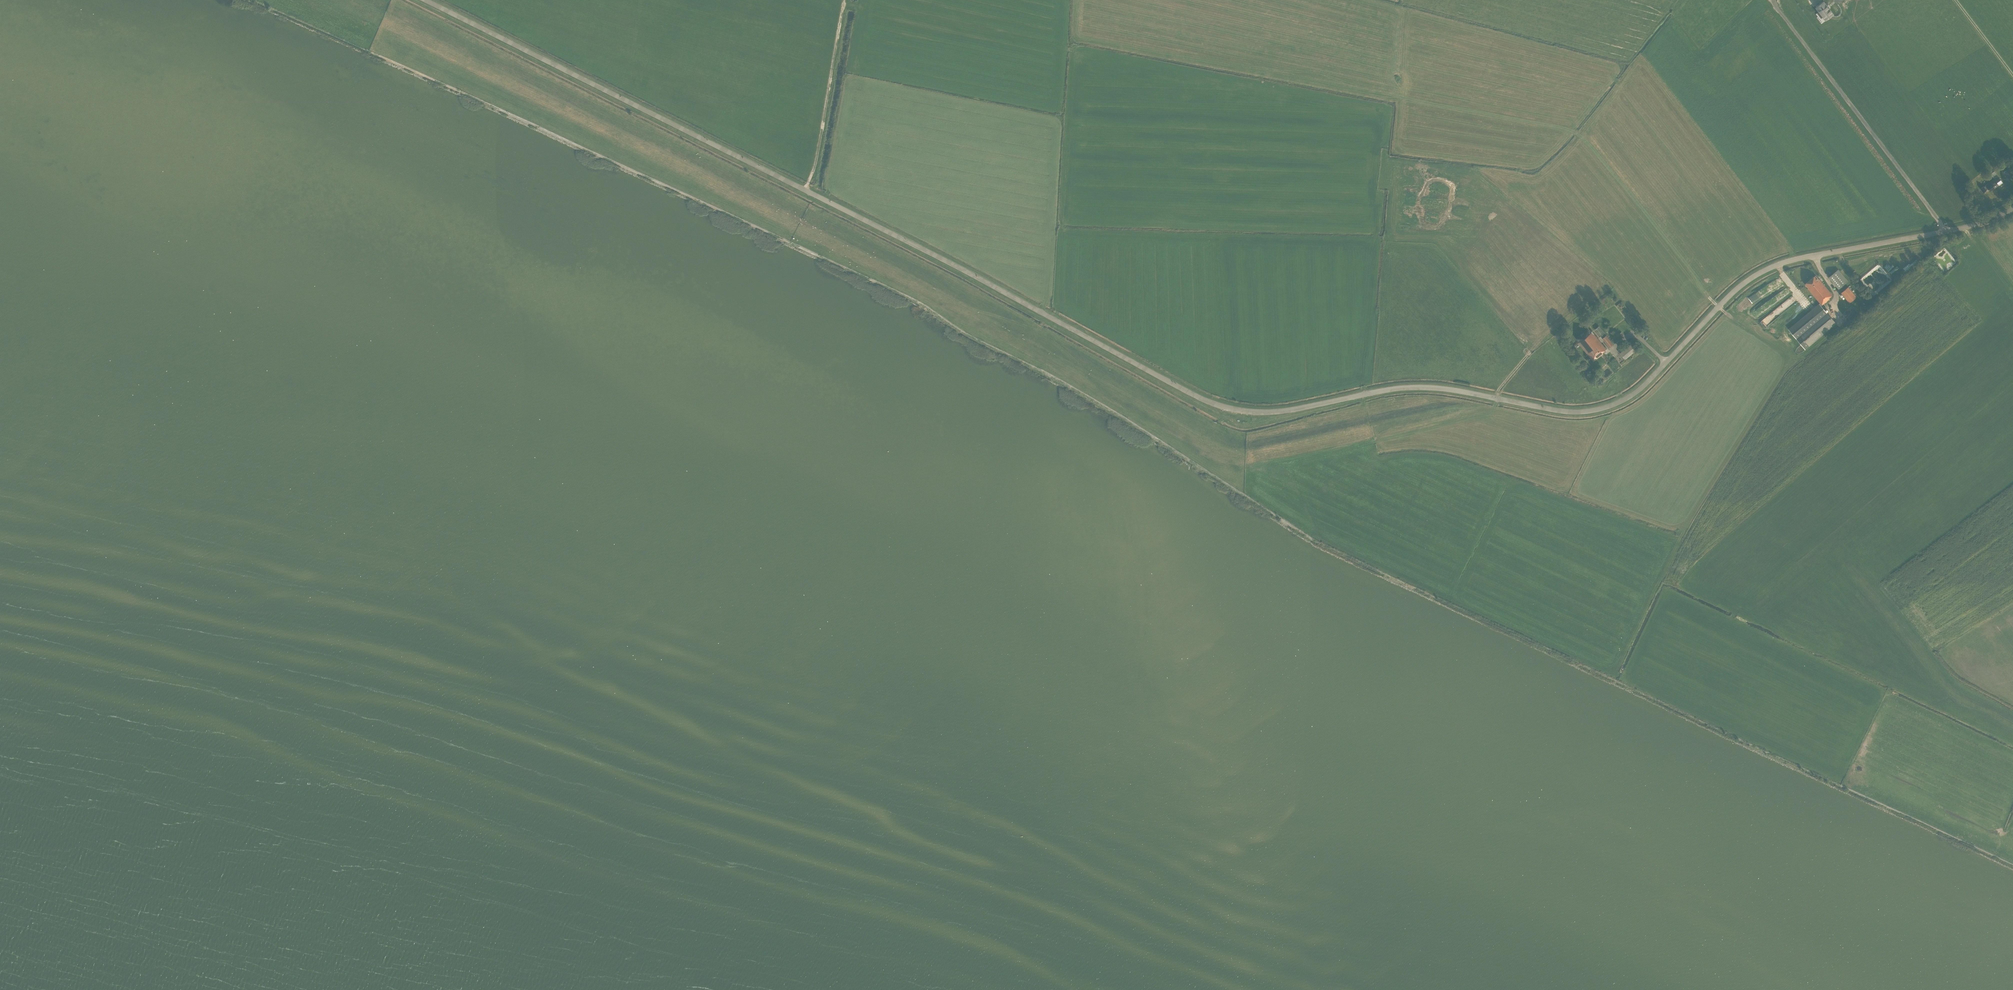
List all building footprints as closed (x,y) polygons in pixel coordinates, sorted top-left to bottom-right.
[(1824,2),(1816,8),(1819,12),(1817,13),(1821,19),(1823,17),(1825,20),(1833,14),(1824,2)] [(2007,169),(2003,172),(2010,180),(2012,177),(2012,176),(2007,169)] [(2003,182),(1994,171),(1990,174),(1994,179),(1990,182),(1995,188),(2003,182)] [(1986,185),(1986,186),(1984,187),(1983,186),(1980,189),(1983,193),(1988,189),(1990,192),(1995,188),(1990,182),(1986,185)] [(1933,257),(1935,260),(1944,253),(1948,257),(1945,259),(1951,266),(1957,261),(1944,247),(1933,257)] [(1879,264),(1862,278),(1875,294),(1892,281),(1879,264)] [(1838,270),(1829,277),(1839,289),(1848,281),(1838,270)] [(1821,306),(1829,299),(1829,298),(1832,295),(1819,279),(1819,280),(1815,276),(1805,284),(1808,288),(1808,289),(1820,303),(1808,313),(1789,330),(1805,350),(1836,324),(1821,306)] [(1787,284),(1764,303),(1769,310),(1792,291),(1787,284)] [(1848,287),(1841,293),(1850,303),(1856,297),(1848,287)] [(1788,299),(1763,319),(1767,324),(1792,304),(1788,299)] [(1788,326),(1818,303),(1817,301),(1787,324),(1788,326)] [(1754,323),(1762,317),(1756,309),(1748,315),(1754,323)] [(1600,337),(1605,333),(1599,326),(1595,330),(1600,337)] [(1578,343),(1584,350),(1598,339),(1592,332),(1591,332),(1588,328),(1576,338),(1579,342),(1578,343)] [(1606,336),(1602,339),(1609,348),(1614,345),(1606,336)] [(1606,350),(1598,339),(1584,350),(1593,361),(1603,353),(1602,352),(1606,350)] [(1619,353),(1625,360),(1636,351),(1630,344),(1619,353)]
